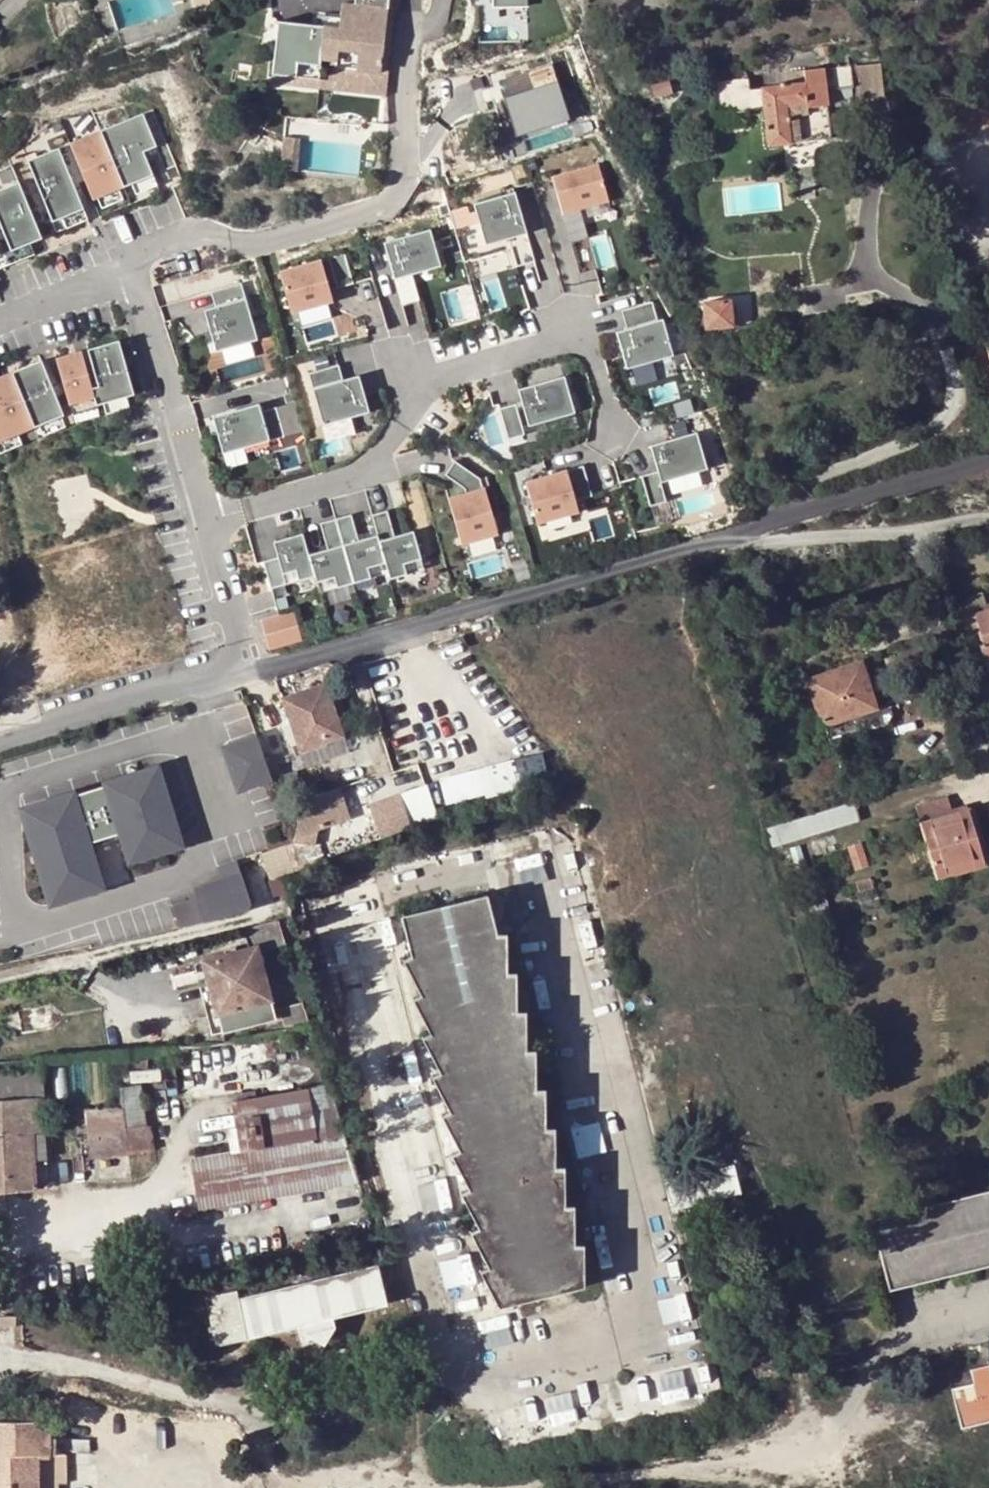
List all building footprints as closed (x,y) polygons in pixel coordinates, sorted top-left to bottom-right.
[(271,77),(317,83),(318,61),(336,63),(337,53),(358,56),(356,72),(380,74),(388,9),(397,9),(400,9),(402,0),(355,0),(354,5),(342,3),(340,18),(338,29),(314,27),(277,22),(271,77)] [(521,0),(489,0),(489,10),(521,9),(521,0)] [(317,83),(271,77),(270,85),(386,98),(397,9),(388,9),(380,74),(356,72),(358,56),(337,53),(336,63),(318,61),(317,83)] [(315,15),(314,27),(338,29),(340,18),(315,15)] [(827,47),(817,49),(819,57),(829,54),(827,47)] [(564,106),(548,57),(473,82),(489,131),(564,106)] [(880,63),(822,69),(824,82),(852,79),(853,101),(883,98),(880,63)] [(788,86),(760,90),(762,108),(767,147),(831,141),(830,136),(838,135),(836,115),(827,116),(822,69),(787,74),(788,86)] [(717,85),(713,114),(762,108),(760,90),(748,91),(746,81),(717,85)] [(668,85),(653,89),(657,99),(672,95),(668,85)] [(489,131),(491,138),(567,113),(564,106),(489,131)] [(27,161),(52,223),(84,210),(70,177),(82,172),(93,201),(153,176),(148,163),(143,152),(157,146),(161,157),(166,170),(176,166),(153,109),(27,161)] [(301,139),(284,137),(281,170),(298,172),(301,139)] [(517,143),(495,150),(499,163),(521,156),(517,143)] [(157,146),(143,152),(148,163),(161,157),(157,146)] [(598,163),(551,177),(570,242),(587,237),(580,209),(609,201),(598,163)] [(0,190),(0,256),(42,239),(19,182),(0,190)] [(516,193),(474,206),(485,246),(508,240),(516,267),(535,262),(516,193)] [(441,266),(430,229),(383,243),(402,306),(419,301),(411,276),(441,266)] [(345,253),(328,258),(338,289),(354,284),(345,253)] [(291,314),(334,302),(321,260),(279,272),(291,314)] [(258,340),(241,283),(211,291),(215,307),(204,310),(216,352),(258,340)] [(626,329),(616,332),(626,369),(674,357),(663,319),(658,320),(652,301),(621,310),(626,329)] [(730,301),(702,304),(705,330),(732,327),(730,301)] [(986,352),(988,351),(988,331),(980,333),(986,352)] [(61,416),(56,397),(66,394),(71,413),(134,395),(118,340),(87,348),(97,383),(92,385),(82,350),(55,358),(65,389),(56,393),(41,360),(0,377),(0,442),(61,416)] [(339,364),(308,373),(322,426),(370,413),(359,375),(343,380),(339,364)] [(564,376),(517,389),(528,427),(575,414),(564,376)] [(259,403),(212,417),(223,454),(285,436),(276,407),(261,411),(259,403)] [(515,404),(499,408),(508,440),(525,435),(515,404)] [(697,433),(650,445),(657,471),(640,476),(649,507),(666,502),(661,483),(707,470),(697,433)] [(483,488),(480,478),(455,461),(444,475),(464,489),(465,493),(447,499),(461,545),(499,534),(485,488),(483,488)] [(584,465),(525,482),(536,524),(579,512),(576,501),(592,496),(584,465)] [(372,515),(372,516),(371,516),(377,535),(388,573),(389,579),(424,569),(413,531),(394,536),(387,510),(372,515)] [(351,513),(335,518),(353,583),(388,573),(377,535),(358,540),(351,513)] [(353,583),(335,518),(320,523),(327,549),(308,554),(314,576),(319,593),(353,583)] [(308,554),(302,533),(273,542),(277,557),(263,561),(270,588),(314,576),(308,554)] [(988,660),(988,609),(987,609),(984,601),(981,592),(965,597),(968,606),(963,615),(968,631),(979,627),(983,643),(979,644),(985,661),(988,660)] [(302,641),(294,612),(261,622),(269,651),(302,641)] [(860,662),(807,679),(823,727),(825,727),(830,745),(867,732),(865,730),(884,724),(880,711),(875,713),(873,708),(876,707),(860,662)] [(323,683),(281,698),(300,751),(343,737),(323,683)] [(975,686),(979,701),(988,699),(988,688),(987,683),(975,686)] [(258,733),(225,744),(239,787),(273,776),(258,733)] [(514,761),(438,780),(446,810),(521,792),(514,761)] [(74,794),(18,811),(49,910),(102,894),(87,845),(120,834),(130,866),(183,850),(157,767),(99,785),(103,793),(76,801),(74,794)] [(366,801),(373,820),(407,809),(401,790),(366,801)] [(854,800),(767,826),(772,847),(860,821),(854,800)] [(373,820),(378,835),(412,824),(407,809),(373,820)] [(937,877),(954,872),(952,862),(981,853),(968,810),(922,823),(937,877)] [(263,856),(271,881),(278,879),(278,869),(317,856),(311,840),(263,856)] [(952,862),(954,872),(955,875),(985,866),(981,853),(952,862)] [(278,869),(278,879),(320,865),(317,856),(278,869)] [(172,908),(178,928),(246,911),(250,902),(238,864),(220,870),(224,881),(193,891),(196,901),(172,908)] [(487,895),(402,915),(411,953),(401,959),(420,993),(412,998),(430,1032),(422,1037),(439,1071),(431,1076),(449,1109),(441,1114),(458,1148),(450,1153),(469,1187),(460,1192),(478,1226),(470,1232),(487,1266),(479,1269),(499,1306),(583,1286),(582,1245),(574,1245),(575,1205),(565,1205),(563,1166),(555,1166),(555,1128),(546,1127),(545,1089),(535,1089),(535,1050),(526,1050),(525,1011),(516,1011),(516,973),(507,973),(507,933),(496,933),(487,895)] [(286,944),(278,919),(243,928),(248,948),(203,960),(203,962),(195,965),(200,981),(207,979),(218,1014),(272,1001),(258,952),(286,944)] [(207,979),(200,981),(213,1035),(276,1019),(272,1001),(218,1014),(207,979)] [(291,1004),(294,1013),(306,1010),(303,1000),(291,1004)] [(298,1027),(311,1024),(306,1010),(294,1013),(298,1027)] [(0,1076),(0,1189),(49,1186),(42,1073),(0,1076)] [(344,1132),(328,1083),(231,1101),(240,1149),(344,1132)] [(120,1086),(123,1108),(129,1154),(149,1151),(140,1084),(120,1086)] [(129,1154),(123,1108),(89,1112),(96,1171),(130,1168),(129,1154)] [(200,1209),(358,1182),(344,1132),(240,1149),(192,1158),(200,1209)] [(731,1166),(668,1182),(674,1209),(738,1195),(731,1166)] [(872,1219),(889,1288),(988,1264),(988,1191),(872,1219)] [(379,1267),(242,1291),(249,1328),(306,1319),(307,1328),(321,1339),(331,1324),(330,1315),(385,1305),(379,1267)] [(239,1283),(208,1287),(214,1335),(245,1330),(239,1283)] [(969,1369),(972,1383),(950,1388),(961,1430),(988,1422),(988,1364),(969,1369)] [(678,1366),(479,1417),(492,1466),(690,1415),(678,1366)] [(25,1422),(0,1422),(0,1487),(49,1487),(49,1441),(49,1422),(25,1422)]
